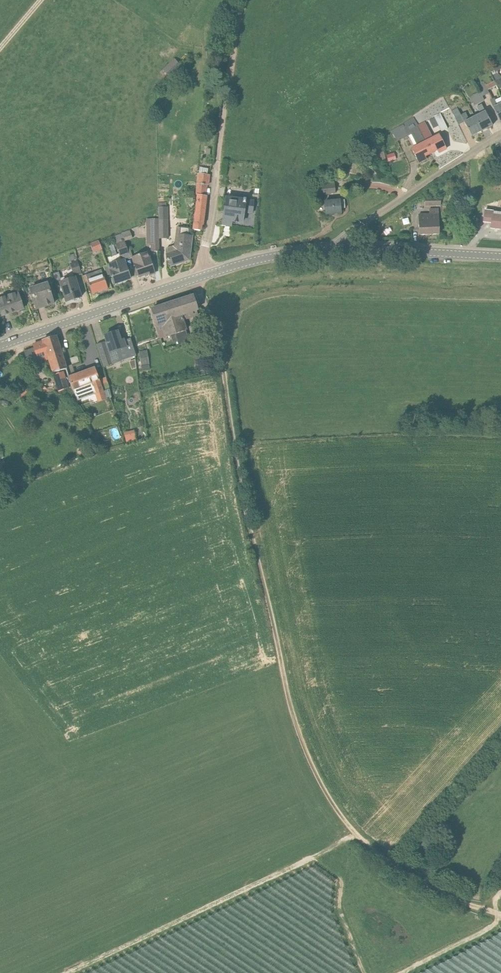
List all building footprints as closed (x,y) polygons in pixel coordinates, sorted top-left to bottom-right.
[(174,58),(163,70),(170,78),(182,66),(174,58)] [(497,73),(496,73),(495,71),(493,68),(490,69),(494,81),(496,86),(498,89),(500,88),(500,76),(497,73)] [(489,93),(487,90),(485,85),(483,81),(477,84),(480,92),(483,96),(489,93)] [(485,85),(487,90),(496,86),(494,81),(485,85)] [(482,96),(483,96),(480,92),(470,97),(474,105),(484,100),(482,96)] [(497,105),(494,98),(490,100),(499,122),(500,121),(500,104),(497,105)] [(474,117),(482,131),(492,125),(481,104),(477,106),(481,113),(474,117)] [(465,113),(461,115),(457,108),(452,111),(459,125),(464,122),(471,136),(482,131),(474,117),(468,120),(465,113)] [(440,113),(434,116),(441,132),(448,129),(440,113)] [(433,138),(424,122),(418,125),(416,120),(415,121),(431,153),(437,150),(439,153),(446,149),(439,135),(433,138)] [(425,156),(431,153),(415,121),(407,126),(412,135),(415,133),(417,139),(414,141),(417,146),(411,149),(418,163),(426,159),(425,156)] [(208,185),(209,176),(197,174),(197,183),(199,183),(198,194),(195,208),(194,230),(200,231),(201,225),(203,225),(207,196),(205,196),(207,185),(208,185)] [(335,181),(323,183),(324,194),(336,193),(335,181)] [(441,197),(424,198),(425,206),(441,205),(441,197)] [(244,199),(244,200),(226,198),(223,220),(242,222),(244,211),(251,212),(253,201),(246,200),(246,199),(244,199)] [(326,215),(341,213),(341,208),(345,208),(344,200),(324,202),(326,215)] [(159,207),(159,215),(159,218),(159,220),(168,220),(168,215),(168,207),(163,207),(159,207)] [(419,223),(419,234),(439,234),(438,208),(429,209),(429,214),(418,215),(419,223)] [(492,211),(484,210),(483,222),(491,223),(490,228),(500,229),(500,216),(492,215),(492,211)] [(159,218),(148,219),(148,237),(159,237),(159,222),(159,220),(159,218)] [(168,220),(159,220),(159,222),(159,237),(159,239),(168,238),(168,220)] [(192,236),(188,235),(189,229),(181,228),(180,235),(179,234),(178,243),(175,243),(174,246),(166,249),(168,254),(166,254),(170,266),(190,260),(192,236)] [(116,244),(119,253),(120,257),(127,254),(129,254),(127,250),(124,241),(125,241),(123,235),(122,234),(112,237),(113,239),(115,244),(116,244)] [(159,237),(148,237),(148,245),(150,245),(151,251),(159,251),(159,239),(159,237)] [(94,252),(102,249),(99,241),(91,244),(94,252)] [(154,272),(150,258),(148,251),(132,257),(134,263),(139,277),(154,272)] [(121,260),(120,257),(119,253),(108,257),(110,263),(108,264),(110,270),(115,283),(130,278),(126,264),(124,259),(121,260)] [(74,276),(81,274),(77,260),(70,262),(74,276)] [(108,288),(103,274),(101,269),(83,276),(85,282),(88,281),(92,293),(108,288)] [(75,278),(60,283),(66,302),(81,297),(75,278)] [(47,283),(30,289),(37,309),(54,304),(47,283)] [(0,298),(0,309),(2,316),(23,309),(18,293),(0,298)] [(179,345),(185,343),(190,341),(186,331),(183,320),(190,318),(189,312),(198,309),(194,296),(172,303),(166,305),(176,334),(175,334),(177,340),(179,345)] [(170,336),(175,334),(176,334),(166,305),(151,310),(158,332),(163,331),(166,337),(170,336)] [(124,340),(121,341),(117,331),(105,335),(110,352),(117,349),(121,361),(136,356),(131,339),(124,341),(124,340)] [(47,355),(61,352),(56,336),(42,340),(47,355)] [(35,351),(34,348),(24,351),(26,357),(32,355),(31,353),(35,351)] [(147,350),(139,351),(142,369),(150,368),(147,350)] [(70,377),(74,390),(80,388),(75,375),(72,364),(66,366),(61,352),(47,355),(51,369),(53,373),(67,368),(70,377)] [(209,360),(205,361),(207,369),(214,368),(213,359),(212,360),(209,360)] [(196,367),(197,376),(205,375),(204,366),(196,367)] [(100,381),(95,368),(75,375),(80,388),(74,390),(78,401),(103,392),(99,382),(100,381)] [(53,375),(59,392),(70,388),(64,371),(53,375)] [(127,439),(137,437),(135,427),(126,429),(127,439)]
